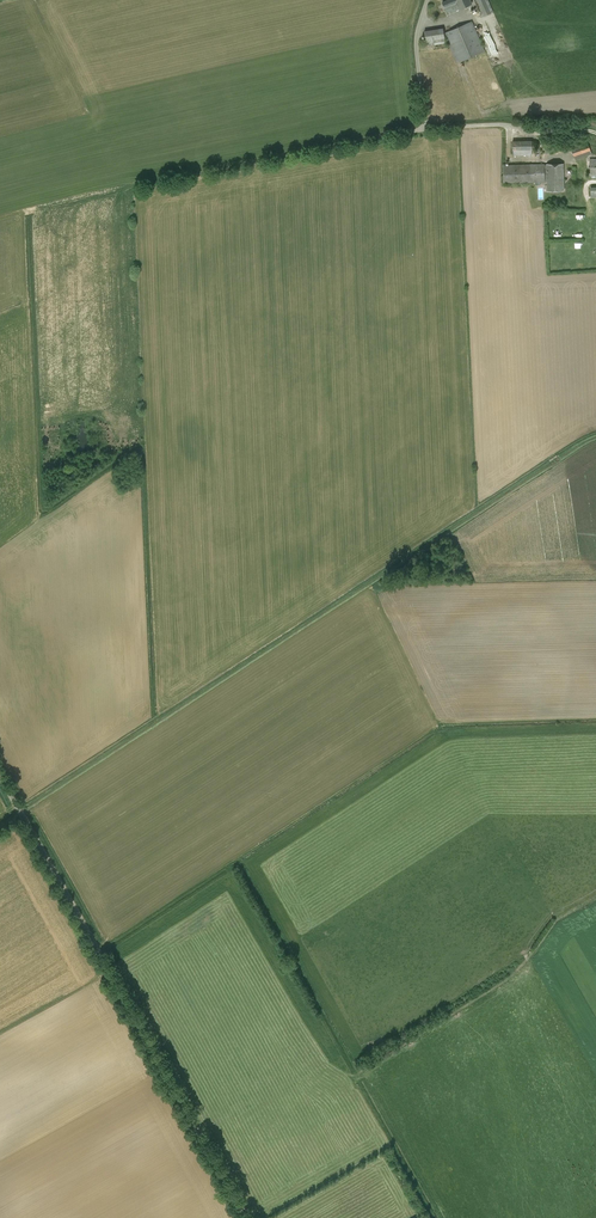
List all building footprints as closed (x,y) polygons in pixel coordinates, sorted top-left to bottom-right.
[(459,9),(455,0),(447,0),(442,2),(448,15),(459,9)] [(459,9),(472,4),(470,0),(455,0),(459,9)] [(484,16),(493,12),(488,0),(477,0),(484,16)] [(457,63),(485,51),(472,21),(444,33),(457,63)] [(446,43),(444,33),(444,28),(424,31),(427,46),(446,43)] [(532,155),(532,140),(512,141),(513,155),(532,155)] [(576,160),(592,154),(586,140),(570,146),(576,160)] [(545,182),(547,182),(547,164),(544,164),(544,163),(503,165),(504,184),(545,182)] [(547,191),(564,190),(564,164),(547,164),(547,182),(547,191)]
